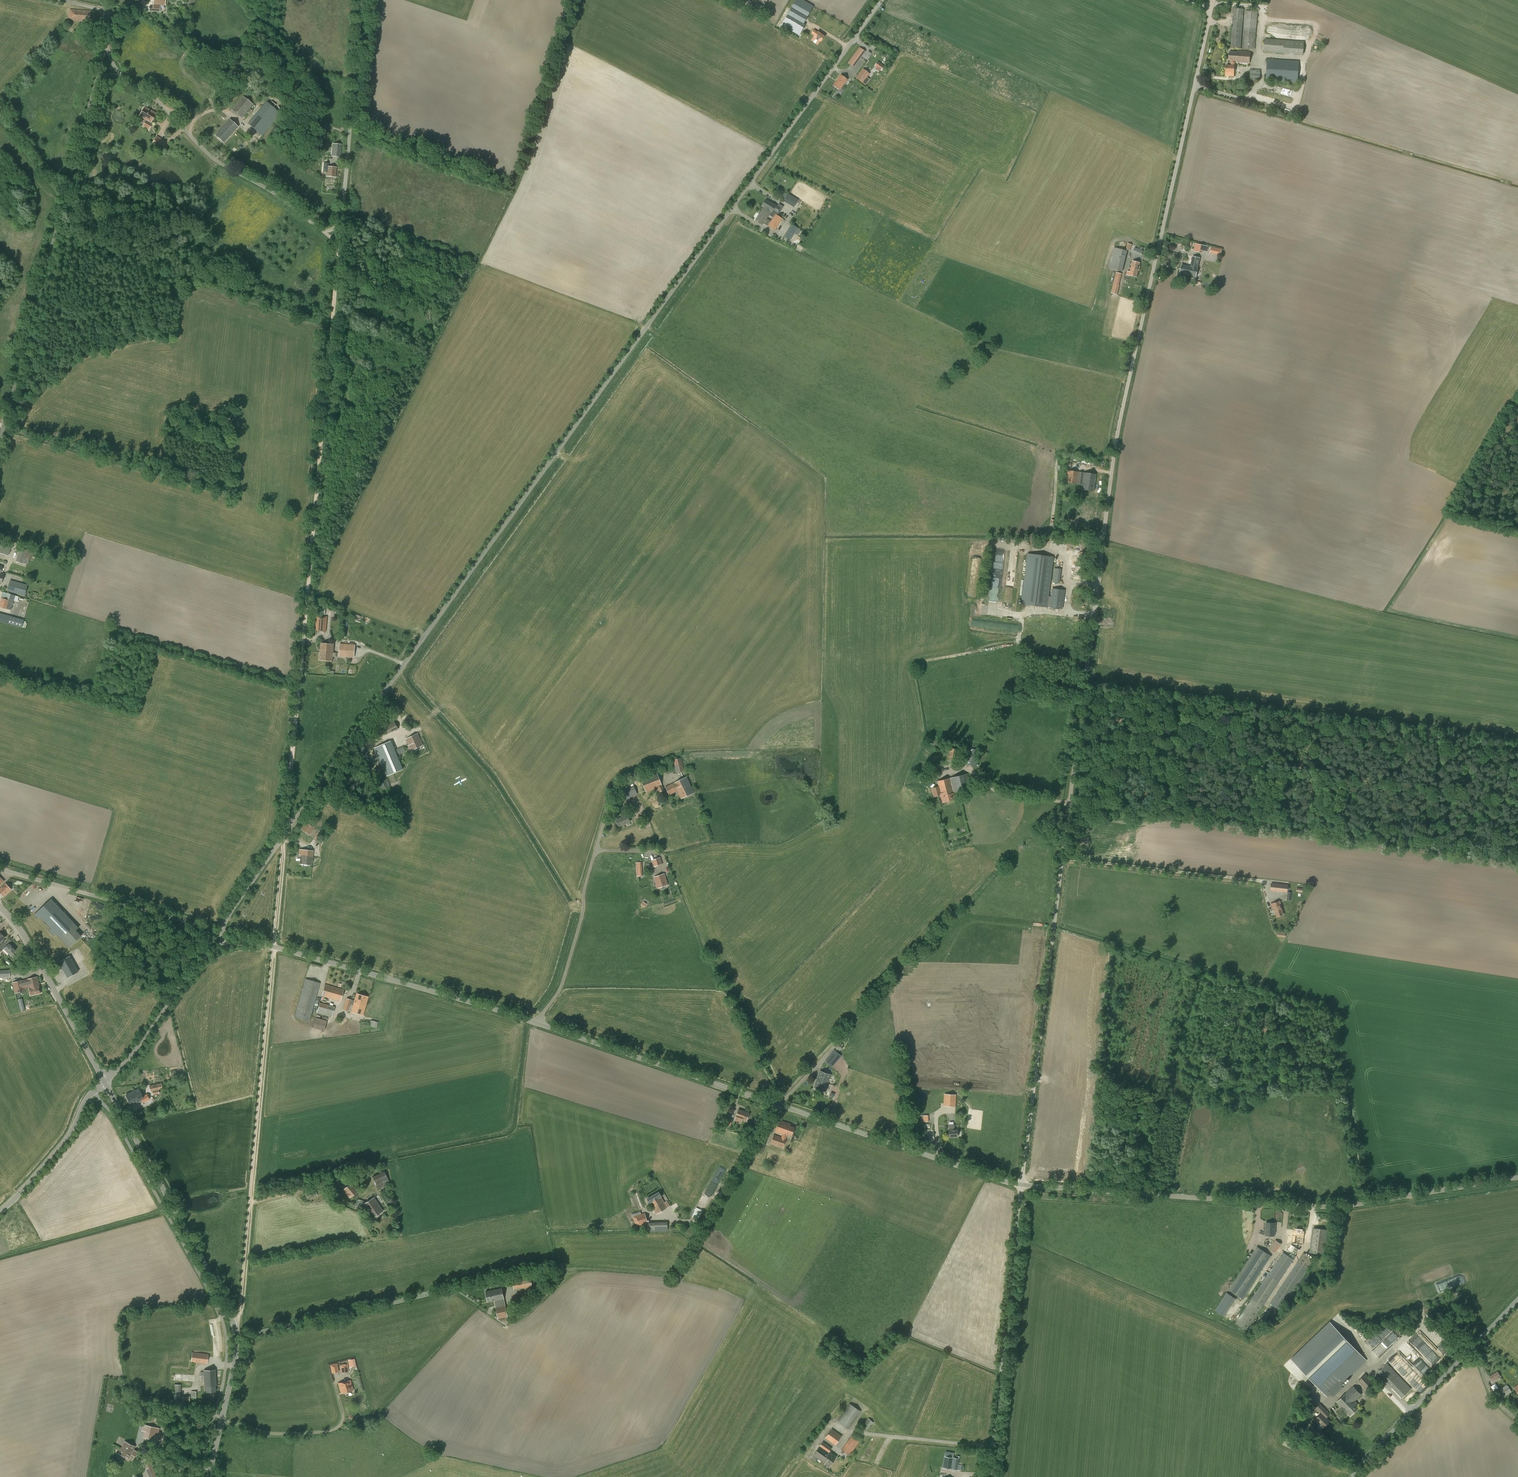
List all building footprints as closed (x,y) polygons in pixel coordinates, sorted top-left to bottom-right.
[(153,6),(149,6),(149,11),(160,12),(160,5),(165,6),(165,0),(153,0),(153,6)] [(806,20),(808,17),(813,8),(814,6),(802,0),(796,0),(781,26),(799,36),(805,25),(804,24),(804,23),(806,20)] [(1230,48),(1241,48),(1244,9),(1233,8),(1230,48)] [(70,9),(69,21),(89,22),(90,11),(70,9)] [(1245,11),(1242,48),(1254,49),(1257,12),(1245,11)] [(1312,26),(1266,22),(1265,34),(1311,38),(1312,26)] [(814,30),(811,33),(815,36),(814,37),(813,38),(819,42),(820,41),(821,42),(824,37),(821,34),(818,32),(817,32),(814,30)] [(1304,42),(1265,39),(1264,52),(1284,54),(1303,55),(1304,42)] [(858,50),(850,61),(854,64),(863,53),(858,50)] [(1229,52),(1228,61),(1237,61),(1237,63),(1250,64),(1250,52),(1238,51),(1238,52),(1229,52)] [(1266,81),(1298,83),(1299,61),(1267,59),(1266,81)] [(877,67),(880,70),(881,70),(884,66),(878,62),(875,66),(877,67)] [(1226,65),(1225,76),(1234,77),(1235,62),(1231,62),(1231,66),(1226,65)] [(856,78),(865,85),(869,79),(867,78),(869,74),(863,69),(856,78)] [(840,75),(833,86),(840,91),(847,80),(840,75)] [(231,110),(241,118),(253,104),(243,96),(231,110)] [(139,117),(145,121),(142,127),(148,130),(152,123),(151,122),(156,113),(145,107),(139,117)] [(253,119),(248,124),(255,130),(259,124),(253,119)] [(229,120),(225,124),(215,135),(224,143),(237,127),(229,120)] [(151,145),(161,151),(166,141),(157,136),(151,145)] [(333,143),(332,156),(340,157),(341,157),(342,144),(333,143)] [(324,172),(326,172),(326,176),(336,177),(336,167),(324,166),(324,172)] [(783,201),(794,207),(798,200),(788,194),(783,201)] [(765,200),(761,207),(763,208),(766,210),(770,212),(771,213),(774,215),(775,214),(778,216),(783,207),(778,204),(777,207),(771,203),(771,204),(765,200)] [(762,208),(756,219),(763,224),(764,224),(768,226),(775,231),(782,218),(778,216),(775,214),(774,215),(771,221),(767,218),(770,212),(766,210),(762,208)] [(798,228),(791,224),(784,236),(790,240),(798,228)] [(1195,244),(1194,251),(1196,252),(1197,249),(1201,250),(1202,245),(1195,244)] [(1109,268),(1122,272),(1127,251),(1114,248),(1109,268)] [(1182,265),(1180,273),(1189,275),(1189,276),(1196,278),(1198,267),(1200,258),(1197,257),(1193,256),(1191,267),(1186,266),(1182,265)] [(1127,271),(1127,275),(1137,277),(1140,263),(1132,261),(1130,272),(1127,271)] [(1111,293),(1117,294),(1120,285),(1119,285),(1122,274),(1116,272),(1111,293)] [(1083,473),(1083,472),(1066,470),(1065,482),(1082,484),(1081,489),(1094,491),(1096,474),(1083,473)] [(1,549),(0,552),(9,555),(12,544),(2,541),(0,549),(1,549)] [(20,548),(15,561),(23,564),(23,563),(28,564),(32,552),(20,548)] [(1049,607),(1062,609),(1065,590),(1051,588),(1050,600),(1048,600),(1053,557),(1027,554),(1021,604),(1047,607),(1047,606),(1049,607)] [(1061,569),(1054,568),(1052,582),(1059,583),(1061,569)] [(7,591),(24,596),(27,585),(10,580),(7,591)] [(11,610),(15,595),(3,592),(0,603),(0,607),(11,610)] [(22,628),(25,614),(20,613),(19,619),(0,614),(0,622),(22,628)] [(315,631),(326,631),(328,616),(316,615),(315,631)] [(321,643),(320,653),(323,653),(329,653),(333,653),(334,644),(321,643)] [(335,656),(354,657),(355,645),(336,643),(335,656)] [(323,653),(320,653),(319,660),(333,661),(333,653),(329,653),(323,653)] [(398,728),(394,720),(382,727),(386,735),(398,728)] [(406,739),(409,745),(408,746),(411,751),(423,745),(418,733),(406,739)] [(390,741),(375,748),(387,776),(402,770),(390,741)] [(406,752),(403,746),(395,750),(398,755),(406,752)] [(946,762),(956,764),(959,750),(949,748),(946,762)] [(978,750),(968,748),(965,764),(975,766),(978,750)] [(673,760),(676,772),(684,770),(681,758),(673,760)] [(646,792),(652,789),(657,787),(659,792),(664,790),(657,773),(641,779),(646,792)] [(950,778),(937,781),(938,786),(931,788),(933,797),(940,795),(942,803),(955,799),(954,793),(971,788),(967,773),(950,778)] [(665,787),(669,795),(677,791),(681,799),(694,792),(686,777),(665,787)] [(636,794),(633,787),(619,792),(622,799),(636,794)] [(615,819),(619,827),(630,821),(627,814),(615,819)] [(301,829),(309,835),(316,826),(307,820),(301,829)] [(327,826),(324,823),(313,838),(317,840),(327,826)] [(301,855),(300,864),(312,865),(313,851),(299,849),(298,855),(301,855)] [(651,860),(654,867),(663,864),(660,857),(651,860)] [(664,874),(654,877),(658,888),(668,885),(664,874)] [(0,888),(0,893),(3,897),(11,890),(5,883),(0,888)] [(1270,890),(1287,892),(1288,885),(1271,883),(1270,890)] [(51,899),(34,915),(37,918),(40,916),(51,928),(49,930),(54,935),(56,933),(58,936),(69,947),(81,936),(75,930),(78,928),(73,922),(51,899)] [(1280,901),(1272,904),(1273,908),(1274,908),(1277,917),(1284,915),(1281,906),(1282,906),(1280,901)] [(0,947),(0,951),(0,952),(4,949),(9,954),(10,955),(12,954),(15,950),(9,944),(7,945),(5,942),(0,947)] [(70,955),(60,961),(69,977),(79,971),(70,955)] [(0,970),(0,978),(10,978),(10,974),(10,969),(9,969),(0,970)] [(26,979),(22,980),(24,987),(28,986),(38,983),(38,982),(37,977),(26,979)] [(320,983),(305,979),(294,1017),(309,1021),(320,983)] [(22,980),(12,982),(14,989),(24,987),(22,980)] [(38,983),(28,986),(28,988),(30,995),(41,993),(39,985),(38,983)] [(321,996),(341,1002),(344,990),(325,984),(321,996)] [(343,1010),(348,1011),(350,1004),(353,1005),(351,1012),(363,1015),(368,997),(356,993),(354,1000),(346,998),(343,1010)] [(317,1013),(331,1017),(334,1007),(320,1003),(317,1013)] [(313,1027),(324,1030),(327,1020),(315,1017),(313,1027)] [(824,1061),(828,1064),(838,1053),(843,1047),(842,1046),(843,1045),(841,1043),(840,1045),(837,1042),(835,1045),(836,1046),(835,1047),(836,1048),(835,1050),(834,1049),(824,1061)] [(838,1053),(828,1064),(832,1067),(842,1056),(838,1053)] [(827,1083),(830,1074),(819,1070),(816,1079),(827,1083)] [(816,1080),(813,1087),(824,1091),(827,1083),(816,1079),(816,1080)] [(150,1092),(152,1091),(153,1094),(159,1093),(159,1090),(159,1089),(162,1089),(161,1083),(149,1086),(150,1092)] [(149,1099),(146,1094),(142,1096),(138,1088),(125,1095),(131,1105),(141,1100),(143,1102),(144,1101),(145,1102),(147,1101),(146,1100),(149,1099)] [(956,1095),(944,1094),(943,1106),(955,1107),(956,1095)] [(738,1109),(734,1120),(741,1123),(742,1119),(747,1121),(749,1113),(738,1109)] [(719,1122),(730,1126),(733,1119),(722,1115),(719,1122)] [(771,1143),(783,1148),(787,1136),(788,1134),(792,1136),(795,1127),(790,1126),(791,1124),(779,1120),(775,1132),(782,1134),(781,1137),(774,1134),(771,1143)] [(949,1129),(949,1137),(958,1137),(957,1129),(955,1129),(955,1124),(949,1125),(949,1129)] [(760,1136),(755,1151),(762,1154),(767,1138),(766,1138),(767,1134),(763,1133),(762,1137),(760,1136)] [(372,1177),(378,1188),(390,1183),(384,1171),(372,1177)] [(335,1183),(329,1186),(333,1194),(339,1191),(335,1183)] [(357,1190),(350,1183),(343,1189),(349,1197),(357,1190)] [(317,1196),(316,1190),(306,1193),(307,1198),(317,1196)] [(649,1203),(650,1203),(656,1214),(670,1206),(667,1201),(664,1202),(661,1197),(662,1196),(659,1191),(647,1198),(649,1203)] [(362,1205),(371,1218),(383,1210),(374,1197),(362,1205)] [(632,1214),(632,1217),(633,1216),(634,1221),(633,1222),(634,1225),(635,1225),(636,1226),(637,1226),(638,1228),(649,1225),(645,1213),(641,1214),(640,1211),(632,1214)] [(649,1222),(649,1231),(667,1230),(667,1222),(649,1222)] [(1266,1222),(1265,1236),(1275,1236),(1276,1223),(1266,1222)] [(1313,1228),(1310,1253),(1324,1254),(1327,1230),(1313,1228)] [(1291,1243),(1303,1245),(1305,1231),(1293,1229),(1291,1243)] [(1269,1248),(1275,1253),(1281,1244),(1275,1240),(1269,1248)] [(1229,1289),(1242,1298),(1271,1256),(1257,1246),(1229,1289)] [(1247,1330),(1294,1259),(1283,1252),(1236,1322),(1247,1330)] [(1292,1293),(1301,1280),(1304,1282),(1312,1272),(1308,1269),(1314,1260),(1303,1252),(1270,1303),(1280,1309),(1282,1305),(1284,1306),(1290,1297),(1294,1299),(1296,1296),(1292,1293)] [(512,1282),(513,1289),(532,1286),(531,1279),(512,1282)] [(495,1308),(496,1308),(498,1319),(508,1317),(506,1305),(505,1305),(504,1298),(504,1299),(501,1288),(485,1291),(488,1302),(494,1300),(495,1308)] [(512,1301),(519,1308),(524,1303),(525,1303),(533,1295),(527,1290),(519,1297),(518,1296),(512,1301)] [(1328,1397),(1331,1394),(1333,1397),(1343,1388),(1342,1383),(1367,1360),(1351,1343),(1348,1341),(1330,1322),(1330,1321),(1291,1359),(1309,1378),(1327,1397),(1328,1397)] [(1388,1324),(1367,1343),(1374,1350),(1375,1350),(1380,1355),(1400,1338),(1388,1324)] [(1432,1362),(1438,1356),(1418,1335),(1411,1341),(1432,1362)] [(190,1362),(207,1364),(208,1354),(192,1352),(190,1362)] [(330,1365),(332,1373),(339,1371),(337,1363),(330,1365)] [(340,1364),(341,1372),(349,1371),(348,1364),(340,1364)] [(1378,1372),(1392,1386),(1401,1378),(1387,1364),(1378,1372)] [(205,1390),(206,1390),(206,1392),(216,1391),(215,1385),(216,1385),(215,1369),(203,1370),(203,1372),(200,1372),(200,1375),(204,1375),(205,1390)] [(1501,1377),(1497,1371),(1489,1376),(1492,1382),(1501,1377)] [(1358,1382),(1367,1392),(1376,1384),(1366,1373),(1358,1382)] [(352,1386),(350,1380),(338,1383),(341,1393),(353,1390),(352,1386)] [(1495,1392),(1500,1400),(1512,1392),(1507,1384),(1495,1392)] [(1361,1395),(1353,1386),(1346,1393),(1336,1402),(1344,1410),(1350,1416),(1360,1407),(1354,1402),(1361,1395)] [(837,1421),(848,1429),(861,1411),(850,1403),(837,1421)] [(1316,1419),(1324,1427),(1330,1421),(1327,1418),(1330,1414),(1320,1403),(1316,1408),(1321,1414),(1316,1419)] [(861,1426),(866,1430),(873,1423),(868,1418),(861,1426)] [(143,1424),(141,1430),(144,1431),(143,1437),(157,1440),(159,1431),(160,1428),(159,1428),(143,1424)] [(825,1438),(835,1445),(842,1436),(831,1429),(825,1438)] [(852,1435),(841,1450),(849,1455),(860,1441),(852,1435)] [(124,1441),(121,1448),(125,1450),(126,1449),(132,1452),(136,1454),(138,1452),(134,1449),(135,1447),(124,1441)] [(824,1464),(829,1468),(837,1456),(830,1451),(832,1448),(823,1442),(813,1455),(825,1463),(824,1464)] [(125,1450),(121,1448),(118,1453),(129,1459),(131,1454),(135,1456),(136,1454),(132,1452),(126,1449),(125,1450)] [(954,1453),(946,1451),(945,1456),(944,1456),(942,1467),(961,1470),(962,1466),(958,1465),(959,1458),(953,1457),(954,1453)] [(146,1469),(149,1476),(156,1476),(157,1476),(152,1466),(153,1466),(149,1458),(143,1460),(146,1468),(146,1469)]
